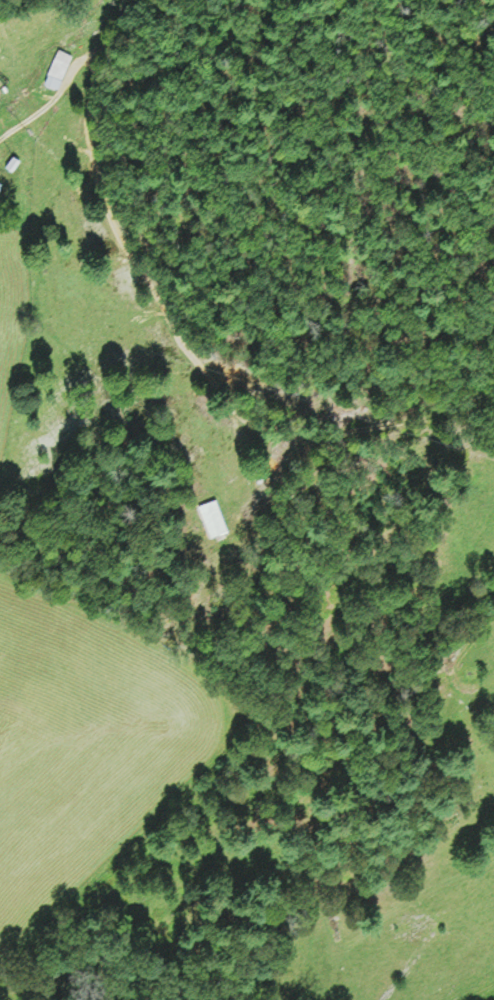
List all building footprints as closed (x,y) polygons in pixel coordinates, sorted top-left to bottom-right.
[(58,48),(73,54),(59,88),(44,82),(58,48)] [(11,153),(20,159),(13,170),(4,165),(11,153)]
